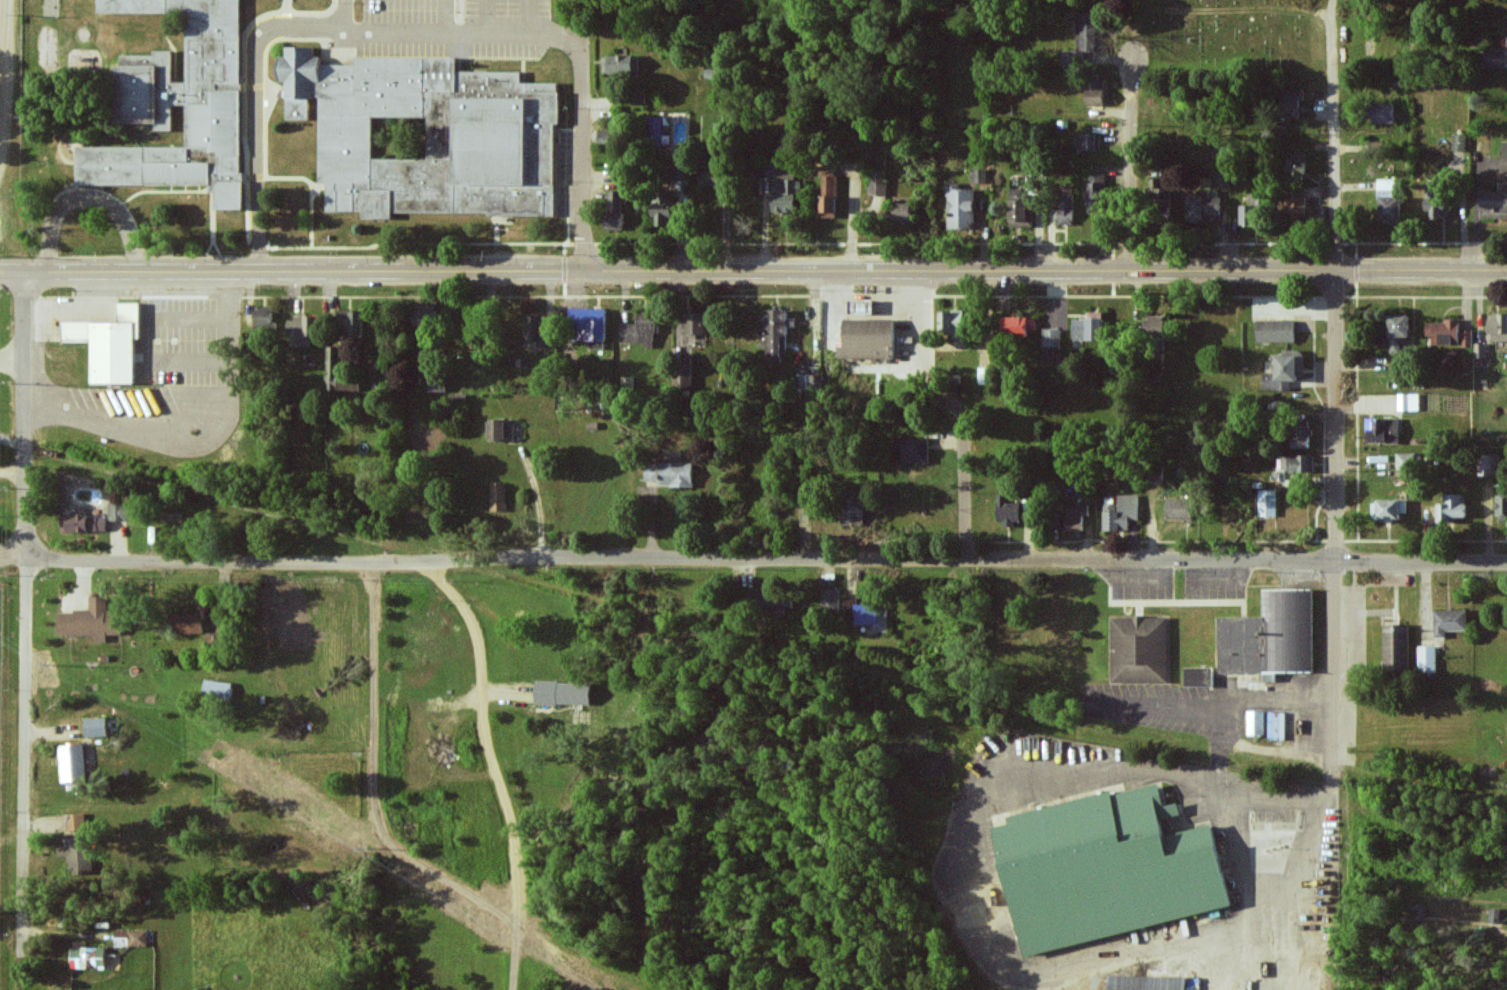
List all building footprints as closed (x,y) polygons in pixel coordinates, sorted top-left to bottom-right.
[(97,12),(187,16),(183,82),(171,82),(172,55),(119,52),(115,125),(171,128),(173,105),(187,106),(184,150),(77,144),(75,181),(210,188),(215,209),(235,210),(246,0),(97,0),(97,12)] [(1078,50),(1063,50),(1063,68),(1079,67),(1079,52),(1103,52),(1103,13),(1078,13),(1078,50)] [(554,215),(555,125),(558,125),(559,83),(521,83),(521,72),(457,72),(457,58),(355,57),(355,65),(320,64),(320,56),(314,56),(314,47),(285,47),(285,56),(278,56),(278,83),(286,83),(285,120),(309,120),(310,98),(319,98),(318,184),(326,184),(326,212),(362,212),(362,219),(392,219),(392,214),(554,215)] [(1487,49),(1487,68),(1506,68),(1506,50),(1487,49)] [(640,74),(640,56),(604,55),(603,74),(640,74)] [(1087,106),(1106,107),(1107,80),(1088,80),(1087,106)] [(1282,117),(1301,117),(1302,89),(1283,89),(1282,117)] [(1374,124),(1396,123),(1396,104),(1368,104),(1369,115),(1374,115),(1374,124)] [(662,117),(650,117),(650,147),(662,147),(662,117)] [(1076,149),(1101,150),(1101,134),(1077,133),(1076,149)] [(1466,151),(1467,135),(1453,135),(1453,151),(1466,151)] [(1307,153),(1288,154),(1288,179),(1308,179),(1307,153)] [(774,212),(794,213),(795,162),(766,161),(766,176),(774,176),(774,212)] [(838,167),(823,167),(822,218),(837,218),(838,167)] [(1105,175),(1087,175),(1086,207),(1105,208),(1105,175)] [(888,195),(887,177),(869,178),(870,196),(888,195)] [(1401,180),(1379,180),(1380,222),(1402,221),(1401,180)] [(949,230),(976,229),(975,189),(962,189),(962,186),(948,186),(949,230)] [(657,226),(672,226),(671,190),(658,190),(658,200),(652,200),(652,217),(656,217),(657,226)] [(1506,219),(1506,191),(1482,190),(1481,218),(1506,219)] [(621,231),(622,191),(607,191),(606,230),(621,231)] [(1427,211),(1432,211),(1432,220),(1448,220),(1449,192),(1427,192),(1427,211)] [(1010,227),(1034,227),(1034,201),(1016,201),(1016,194),(1010,194),(1010,227)] [(1075,194),(1057,194),(1056,224),(1074,224),(1075,194)] [(1223,220),(1222,197),(1190,198),(1190,220),(1223,220)] [(1308,218),(1308,197),(1283,197),(1282,209),(1288,209),(1288,218),(1308,218)] [(895,204),(895,222),(915,221),(914,203),(895,204)] [(1261,223),(1261,204),(1242,204),(1241,223),(1261,223)] [(880,314),(880,300),(854,300),(854,314),(880,314)] [(61,322),(61,342),(91,342),(91,384),(134,384),(134,331),(139,331),(139,303),(117,303),(116,322),(61,322)] [(272,308),(254,307),(253,328),(272,328),(272,308)] [(605,349),(606,309),(570,308),(569,340),(589,341),(589,348),(605,349)] [(768,361),(786,361),(787,310),(768,310),(767,321),(764,321),(763,348),(768,348),(768,361)] [(350,339),(363,339),(363,311),(337,311),(337,333),(349,333),(350,339)] [(940,311),(940,334),(963,334),(964,311),(940,311)] [(1075,318),(1074,341),(1104,341),(1104,312),(1089,312),(1089,319),(1075,318)] [(684,335),(706,336),(707,314),(685,313),(684,335)] [(620,324),(621,343),(645,342),(645,348),(656,348),(655,314),(637,314),(638,324),(620,324)] [(1489,341),(1506,341),(1506,314),(1490,314),(1489,341)] [(1407,315),(1390,316),(1391,371),(1408,370),(1407,315)] [(525,342),(544,342),(543,316),(524,316),(525,342)] [(1166,316),(1145,316),(1145,337),(1166,337),(1166,316)] [(312,347),(313,318),(288,317),(287,334),(291,334),(291,347),(312,347)] [(1030,339),(1030,331),(1037,331),(1038,318),(1003,317),(1002,338),(1030,339)] [(1474,331),(1460,330),(1461,319),(1444,319),(1444,323),(1427,323),(1426,336),(1434,336),(1433,345),(1473,346),(1474,331)] [(841,347),(841,359),(899,359),(899,320),(849,320),(849,347),(841,347)] [(1296,321),(1258,321),(1258,343),(1296,342),(1296,321)] [(1061,350),(1062,329),(1044,329),(1043,363),(1057,363),(1057,350),(1061,350)] [(1476,344),(1476,358),(1486,358),(1486,343),(1476,344)] [(1264,391),(1291,391),(1291,382),(1303,382),(1304,352),(1277,352),(1277,373),(1264,373),(1264,391)] [(675,386),(692,387),(693,359),(676,358),(675,386)] [(428,392),(444,391),(444,380),(428,381),(428,392)] [(1399,394),(1399,411),(1420,411),(1420,394),(1399,394)] [(1400,444),(1401,419),(1368,418),(1368,443),(1400,444)] [(512,420),(487,421),(488,441),(513,441),(512,420)] [(1293,448),(1310,448),(1310,436),(1294,435),(1293,448)] [(895,438),(895,464),(929,463),(929,438),(895,438)] [(1314,472),(1314,454),(1280,456),(1280,473),(1314,472)] [(1398,471),(1414,471),(1414,454),(1398,454),(1398,471)] [(1480,477),(1502,476),(1502,454),(1480,455),(1480,477)] [(693,462),(645,463),(646,482),(659,482),(659,488),(693,487),(693,462)] [(506,483),(490,483),(490,512),(506,511),(506,483)] [(1259,517),(1277,516),(1277,490),(1259,491),(1259,517)] [(998,524),(1021,523),(1020,502),(1007,502),(1007,495),(998,495),(998,524)] [(1104,503),(1104,531),(1129,531),(1130,520),(1139,521),(1140,495),(1118,495),(1118,504),(1104,503)] [(1438,504),(1439,522),(1457,522),(1457,519),(1467,518),(1467,495),(1445,495),(1445,504),(1438,504)] [(1498,518),(1506,517),(1506,495),(1497,495),(1498,518)] [(844,501),(847,522),(867,520),(864,498),(844,501)] [(1167,520),(1191,520),(1191,499),(1167,498),(1167,520)] [(1407,500),(1375,501),(1375,521),(1401,521),(1401,514),(1408,514),(1407,500)] [(107,521),(131,521),(132,504),(108,503),(107,521)] [(1067,532),(1084,532),(1084,517),(1088,517),(1088,505),(1068,505),(1067,532)] [(105,516),(60,517),(60,532),(105,531),(105,516)] [(839,590),(822,590),(822,611),(839,611),(839,590)] [(1219,617),(1220,674),(1263,673),(1264,682),(1277,682),(1277,674),(1314,673),(1313,590),(1263,590),(1263,617),(1219,617)] [(775,609),(775,616),(784,616),(784,609),(794,609),(794,592),(751,594),(751,610),(775,609)] [(57,611),(57,636),(95,636),(95,642),(106,642),(106,635),(113,635),(113,596),(89,596),(89,611),(57,611)] [(887,615),(878,615),(878,605),(857,605),(857,597),(844,597),(844,624),(874,624),(874,633),(887,633),(887,615)] [(1467,610),(1434,610),(1435,638),(1447,638),(1447,631),(1468,631),(1467,610)] [(168,614),(168,634),(202,633),(202,613),(168,614)] [(1111,683),(1167,683),(1168,618),(1111,617),(1111,683)] [(1384,671),(1410,671),(1410,625),(1384,625),(1384,671)] [(1437,646),(1419,647),(1419,673),(1437,673),(1437,646)] [(1213,668),(1185,668),(1185,687),(1214,687),(1213,668)] [(202,699),(230,701),(232,683),(204,680),(202,699)] [(535,704),(590,706),(591,683),(535,682),(535,704)] [(1265,710),(1247,710),(1248,734),(1265,734),(1265,710)] [(1268,739),(1285,740),(1286,712),(1269,712),(1268,739)] [(84,719),(85,737),(107,736),(106,718),(84,719)] [(59,746),(62,783),(87,780),(84,744),(59,746)] [(1022,953),(1231,908),(1213,824),(1165,834),(1162,818),(1180,814),(1178,802),(1164,805),(1159,782),(1007,815),(1009,823),(995,826),(1022,953)] [(66,815),(67,832),(86,831),(86,814),(66,815)] [(66,839),(66,846),(57,847),(58,857),(69,857),(69,875),(92,873),(90,837),(66,839)] [(1424,918),(1425,904),(1417,904),(1415,918),(1424,918)] [(1489,922),(1499,923),(1501,909),(1491,908),(1489,922)] [(147,930),(115,930),(115,946),(148,946),(147,930)] [(71,968),(105,969),(106,947),(71,946),(71,968)] [(1187,976),(1108,975),(1108,989),(1186,989),(1187,976)]
